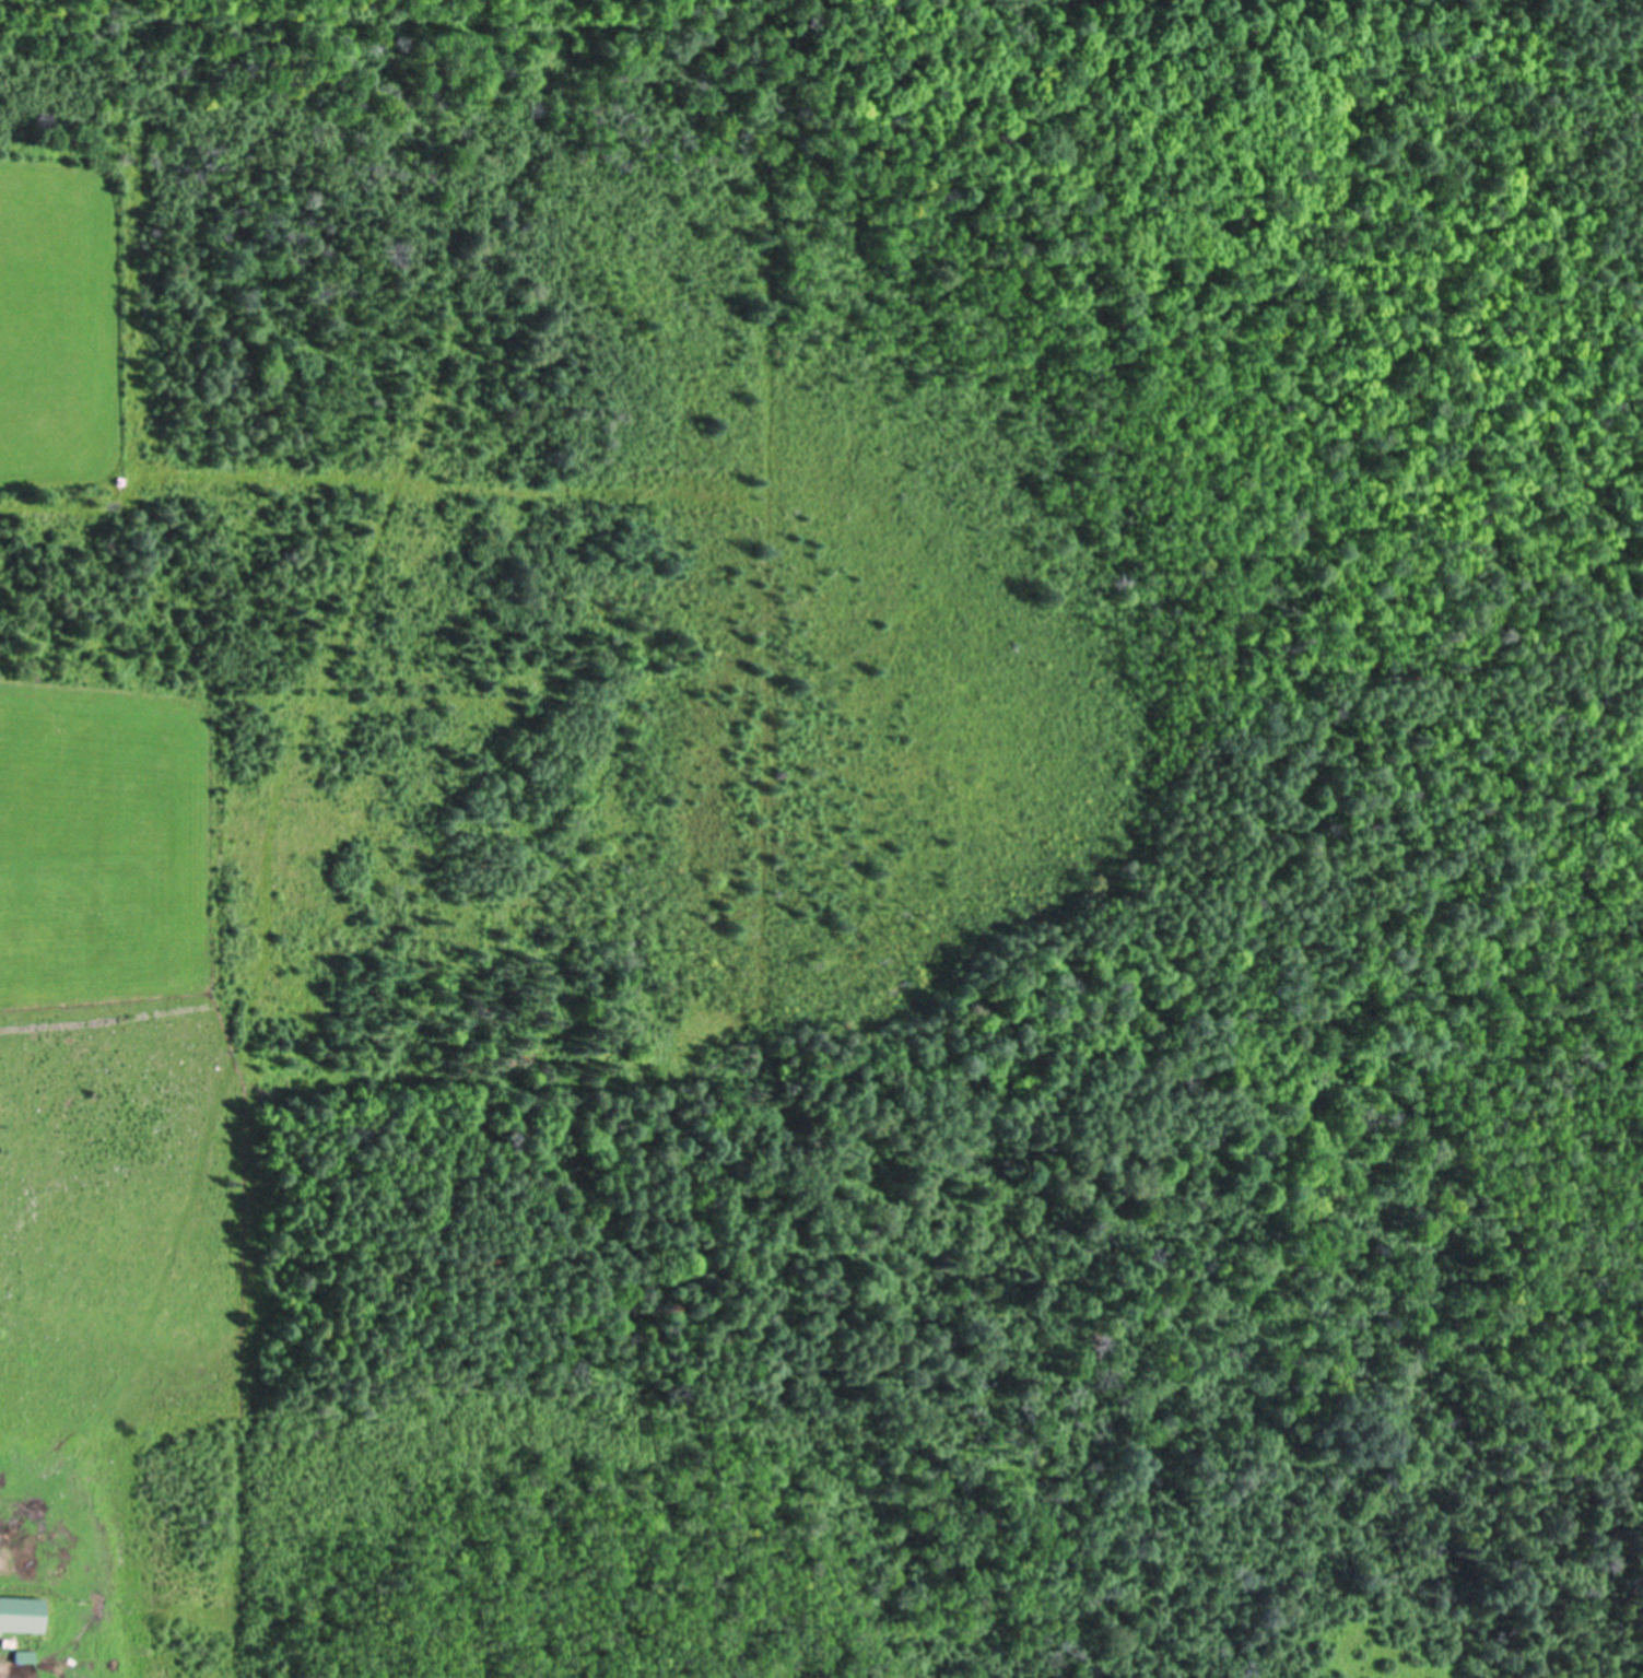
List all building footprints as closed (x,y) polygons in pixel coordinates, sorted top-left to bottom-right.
[(0,1595),(0,1632),(48,1633),(49,1597),(0,1595)]
